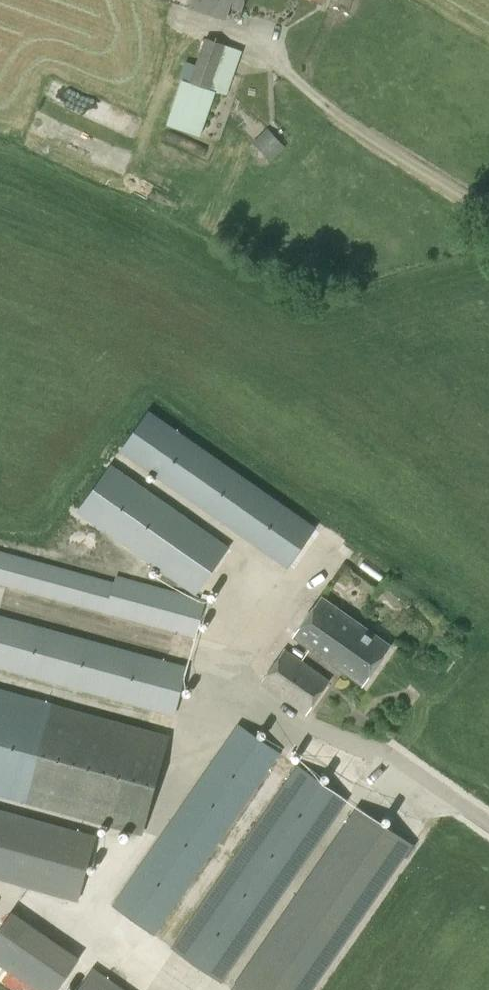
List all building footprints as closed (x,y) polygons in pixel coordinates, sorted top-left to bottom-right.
[(190,8),(227,20),(231,7),(241,10),(244,0),(193,0),(190,8)] [(225,45),(204,38),(190,80),(182,78),(168,123),(201,134),(215,91),(219,92),(222,82),(214,79),(225,45)] [(253,141),(271,161),(285,147),(267,127),(253,141)] [(288,569),(316,528),(148,410),(120,451),(288,569)] [(196,596),(229,547),(111,463),(77,513),(196,596)] [(196,638),(206,601),(115,576),(113,582),(0,551),(0,585),(196,638)] [(361,685),(389,645),(322,598),(294,637),(361,685)] [(175,716),(188,666),(0,615),(0,669),(175,716)] [(306,715),(330,681),(284,647),(260,683),(306,715)] [(142,835),(170,735),(0,688),(0,797),(142,835)] [(112,906),(154,936),(280,752),(239,724),(112,906)] [(171,948),(221,983),(347,799),(298,765),(171,948)] [(414,845),(359,807),(234,989),(235,989),(314,989),(414,845)] [(77,900),(95,836),(0,810),(0,879),(77,900)] [(0,931),(0,964),(38,989),(56,989),(78,959),(12,914),(0,931)] [(93,969),(79,989),(123,989),(93,969)]
